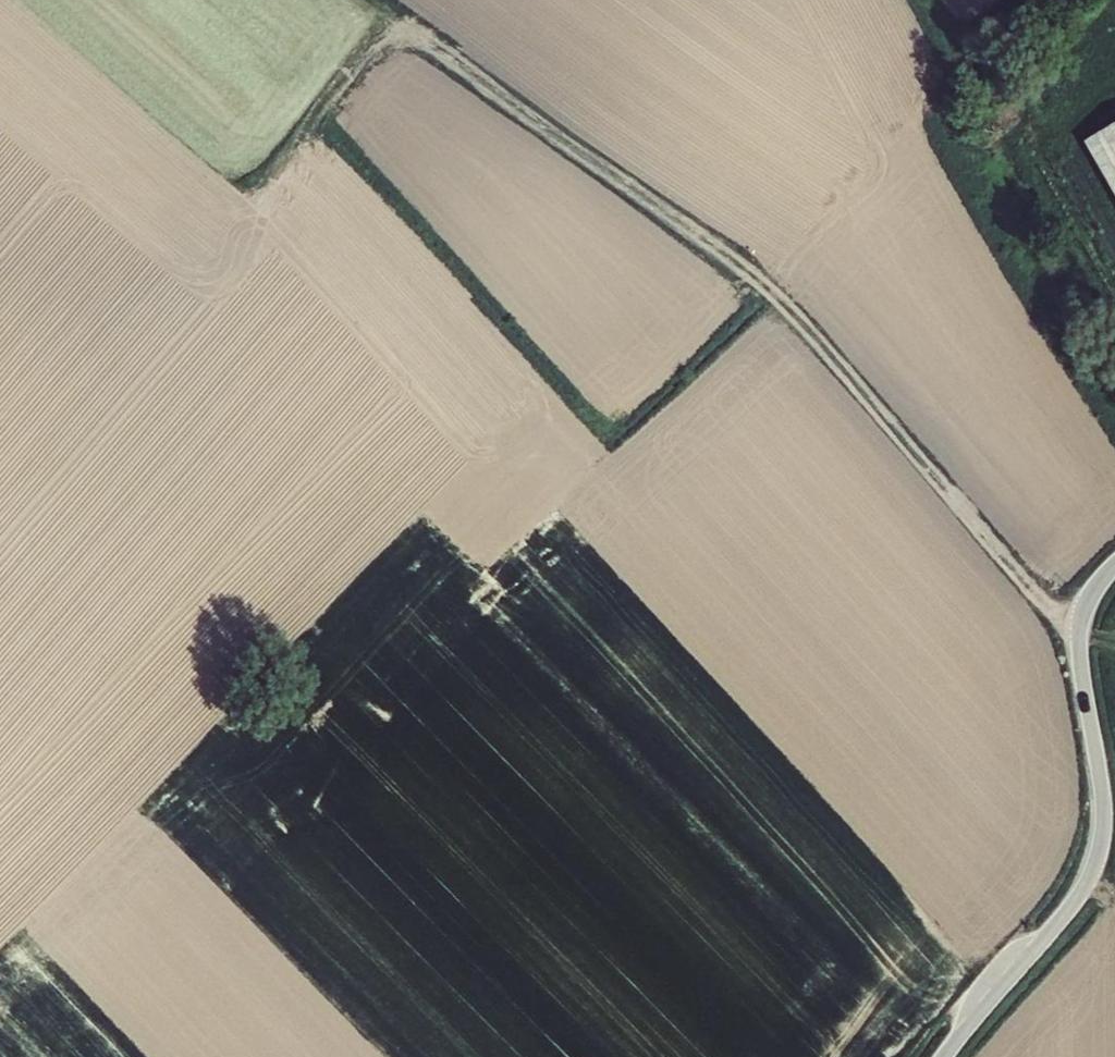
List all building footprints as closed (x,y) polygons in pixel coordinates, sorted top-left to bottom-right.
[(1114,199),(1114,126),(1084,144),(1114,199)]
